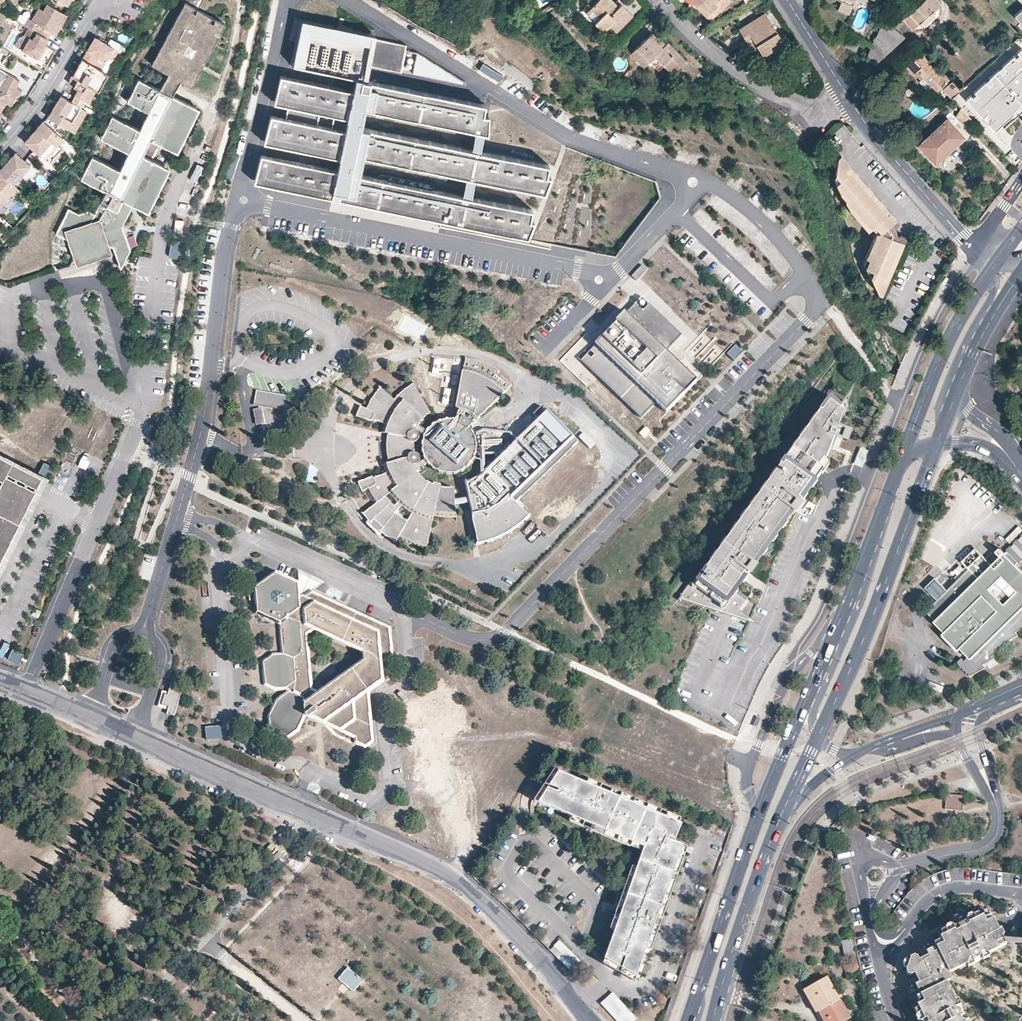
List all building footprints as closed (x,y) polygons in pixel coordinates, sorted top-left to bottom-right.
[(133,205),(150,213),(173,166),(156,157),(161,147),(179,156),(204,106),(179,93),(183,84),(194,90),(228,21),(186,0),(184,0),(153,63),(170,72),(161,90),(138,79),(128,100),(149,111),(140,130),(112,116),(102,137),(130,151),(121,170),(92,156),(90,161),(81,178),(106,190),(95,212),(88,208),(78,213),(67,208),(54,234),(68,241),(77,265),(113,253),(110,245),(116,246),(122,268),(130,250),(123,225),(133,205)] [(595,23),(594,24),(602,33),(605,30),(611,37),(631,16),(620,5),(618,7),(614,11),(610,9),(614,4),(610,0),(599,0),(590,10),(599,18),(595,23)] [(691,3),(705,17),(712,10),(716,6),(721,10),(728,3),(726,0),(694,0),(691,3)] [(902,20),(911,30),(938,6),(933,0),(925,0),(902,20)] [(852,5),(842,1),(838,10),(848,14),(852,5)] [(67,14),(47,3),(44,9),(39,7),(32,19),(29,17),(25,25),(29,27),(48,38),(52,31),(56,34),(59,27),(55,25),(57,22),(61,25),(67,14)] [(716,15),(721,10),(716,6),(712,10),(716,15)] [(585,14),(595,23),(599,18),(590,10),(585,14)] [(770,50),(774,56),(785,49),(763,14),(737,30),(749,48),(751,51),(755,48),(760,56),(770,50)] [(875,40),(873,39),(870,46),(865,59),(873,65),(903,38),(883,21),(875,40)] [(262,160),(256,186),(529,242),(536,226),(530,225),(532,215),(362,179),(365,161),(546,198),(552,182),(548,182),(549,170),(364,132),(367,115),(489,140),(490,121),(485,120),(486,110),(369,84),(372,68),(465,87),(465,84),(406,46),(303,24),(294,70),(357,84),(354,95),(281,80),(277,99),(275,108),(287,110),(348,122),(346,136),(272,120),(267,138),(265,147),(279,150),(340,163),(338,175),(262,160)] [(48,38),(29,27),(25,34),(29,37),(22,48),(40,58),(44,51),(42,49),(44,44),(48,38)] [(118,48),(95,34),(89,43),(92,45),(89,51),(86,50),(82,57),(105,70),(106,71),(118,48)] [(642,58),(647,63),(651,59),(661,69),(663,67),(671,75),(684,62),(666,44),(664,46),(662,48),(655,41),(656,40),(651,35),(630,55),(637,63),(642,58)] [(662,48),(664,46),(660,42),(657,39),(656,40),(655,41),(662,48)] [(859,43),(849,39),(845,47),(855,51),(859,43)] [(1021,48),(964,99),(991,129),(1021,101),(1021,49),(1021,48)] [(764,62),(774,56),(770,50),(760,56),(764,62)] [(946,83),(945,82),(936,72),(920,54),(906,66),(920,80),(923,78),(936,92),(946,83)] [(83,99),(87,101),(105,70),(82,57),(76,67),(79,68),(75,75),(72,74),(68,81),(79,87),(75,94),(83,99)] [(642,68),(647,63),(642,58),(637,63),(642,68)] [(945,82),(950,78),(940,67),(936,72),(945,82)] [(483,68),(478,72),(491,81),(496,75),(483,68)] [(9,74),(5,80),(3,79),(0,84),(0,108),(2,110),(7,101),(8,103),(14,101),(17,96),(21,89),(16,86),(20,80),(9,74)] [(958,92),(961,90),(953,81),(943,90),(951,98),(958,92)] [(83,99),(75,94),(71,100),(60,94),(56,102),(59,104),(58,106),(54,104),(48,116),(67,128),(83,99)] [(971,121),(960,109),(956,117),(966,128),(971,121)] [(44,156),(62,135),(43,119),(37,126),(39,128),(32,136),(30,134),(25,140),(44,156)] [(945,150),(960,135),(946,121),(919,146),(935,164),(947,153),(945,150)] [(32,136),(39,128),(37,126),(34,130),(30,134),(32,136)] [(833,132),(830,129),(825,134),(828,137),(833,132)] [(962,138),(960,135),(945,150),(947,153),(962,138)] [(15,152),(7,160),(8,161),(7,163),(6,162),(0,169),(0,172),(13,183),(29,164),(15,152)] [(880,296),(886,282),(883,281),(899,242),(892,240),(889,225),(892,223),(873,201),(848,171),(850,168),(839,156),(836,158),(834,176),(838,181),(836,183),(848,197),(845,201),(869,230),(873,227),(878,233),(868,260),(864,268),(871,272),(869,278),(877,294),(880,296)] [(241,159),(234,157),(231,174),(238,176),(241,159)] [(203,166),(197,164),(189,179),(196,182),(203,166)] [(883,281),(886,282),(904,240),(895,236),(893,227),(897,224),(850,168),(848,171),(873,201),(892,223),(889,225),(892,240),(899,242),(883,281)] [(12,194),(14,195),(19,189),(13,183),(0,172),(0,207),(12,194)] [(839,194),(845,201),(848,197),(836,183),(834,185),(839,194)] [(867,232),(869,230),(845,201),(844,202),(849,211),(867,232)] [(184,220),(175,219),(173,236),(182,237),(184,220)] [(864,258),(868,260),(878,233),(875,234),(864,258)] [(174,239),(172,252),(179,253),(181,240),(174,239)] [(138,257),(138,275),(149,275),(150,257),(138,257)] [(642,266),(632,276),(636,280),(646,270),(642,266)] [(634,305),(580,361),(640,419),(655,403),(666,413),(696,382),(665,353),(681,336),(648,305),(642,312),(634,305)] [(742,352),(735,346),(727,355),(734,361),(742,352)] [(439,369),(443,361),(435,358),(432,367),(439,369)] [(380,433),(386,434),(389,433),(387,448),(389,462),(380,466),(383,474),(372,479),(370,477),(357,482),(361,492),(364,491),(372,503),(373,504),(387,494),(397,505),(410,514),(396,540),(404,544),(424,550),(431,518),(453,519),(455,518),(452,490),(441,489),(438,489),(438,486),(433,484),(432,486),(426,483),(414,474),(417,471),(414,464),(417,462),(418,459),(417,457),(415,454),(414,454),(412,453),(411,443),(413,443),(415,442),(417,441),(417,439),(417,437),(417,435),(416,434),(414,432),(415,431),(423,435),(420,442),(419,448),(420,455),(423,463),(430,470),(436,474),(443,476),(451,476),(461,473),(472,462),(482,462),(483,472),(467,481),(479,543),(504,537),(530,517),(511,497),(574,437),(548,409),(518,439),(511,433),(483,429),(474,432),(469,427),(476,422),(464,419),(461,417),(464,411),(476,419),(509,385),(496,374),(497,372),(475,361),(464,359),(454,408),(457,408),(453,421),(447,420),(441,420),(435,423),(430,426),(425,431),(416,426),(418,423),(421,421),(420,420),(422,416),(427,413),(409,382),(400,387),(390,398),(375,386),(369,394),(361,408),(359,407),(355,416),(366,420),(369,421),(370,420),(382,424),(380,433)] [(254,405),(286,407),(286,394),(255,392),(254,405)] [(801,496),(821,469),(816,465),(820,458),(823,459),(824,457),(828,447),(826,446),(830,435),(832,436),(839,439),(842,431),(836,428),(842,411),(839,409),(841,405),(840,404),(828,397),(791,448),(789,447),(691,585),(689,584),(676,601),(678,602),(680,600),(732,615),(743,600),(733,592),(742,579),(739,577),(746,567),(749,569),(792,510),(803,515),(811,503),(801,496)] [(867,455),(868,451),(859,448),(853,464),(862,467),(867,455)] [(49,477),(0,453),(0,575),(49,477)] [(826,460),(825,459),(825,458),(824,457),(823,459),(820,458),(816,465),(821,469),(825,463),(826,462),(826,461),(826,460)] [(43,462),(39,472),(47,475),(51,465),(43,462)] [(1018,528),(1006,538),(1010,542),(1021,532),(1018,528)] [(962,667),(964,670),(965,669),(967,672),(968,672),(969,675),(986,667),(984,663),(997,656),(995,653),(1007,646),(1005,642),(1017,635),(1016,632),(1021,628),(1021,576),(1012,567),(1021,557),(1021,536),(1005,553),(1001,549),(997,552),(1002,557),(993,566),(976,548),(963,562),(969,569),(948,590),(937,579),(928,588),(938,599),(927,611),(935,619),(932,622),(942,633),(940,635),(956,651),(959,649),(967,658),(964,661),(961,658),(958,661),(962,667)] [(824,568),(828,559),(822,557),(819,566),(824,568)] [(390,628),(312,592),(301,596),(299,583),(278,572),(256,586),(258,612),(282,624),(284,654),(274,654),(264,661),(265,685),(275,690),(287,690),(294,693),(277,700),(269,717),(270,734),(283,741),(301,730),(306,715),(321,721),(359,737),(358,741),(364,745),(374,741),(371,688),(383,679),(382,660),(391,654),(390,628)] [(7,660),(19,665),(24,654),(12,649),(7,660)] [(213,726),(205,727),(206,740),(221,738),(221,736),(220,726),(213,726)] [(535,802),(540,804),(559,775),(554,773),(535,802)] [(559,775),(540,804),(647,848),(607,959),(638,977),(643,964),(648,950),(656,926),(659,918),(673,881),(675,874),(684,851),(674,848),(677,840),(682,826),(679,825),(665,819),(660,817),(610,796),(600,792),(586,786),(559,775)] [(601,787),(588,782),(586,786),(600,792),(601,787)] [(610,796),(660,817),(661,812),(612,792),(610,796)] [(964,796),(949,793),(947,808),(962,810),(964,796)] [(681,820),(667,815),(665,819),(679,825),(681,820)] [(684,851),(686,843),(677,840),(674,848),(684,851)] [(680,876),(688,853),(684,851),(675,874),(680,876)] [(664,920),(677,883),(673,881),(659,918),(664,920)] [(706,901),(699,899),(695,909),(702,912),(706,901)] [(1005,943),(987,907),(962,919),(957,911),(952,914),(956,922),(931,935),(933,940),(935,945),(946,968),(947,970),(964,962),(966,965),(971,963),(968,956),(970,956),(971,957),(972,958),(974,959),(976,958),(977,958),(978,956),(979,955),(978,953),(978,952),(979,951),(982,957),(987,955),(986,952),(1005,943)] [(652,952),(661,928),(656,926),(648,950),(652,952)] [(856,954),(852,936),(850,936),(841,938),(845,956),(856,954)] [(941,970),(946,968),(935,945),(930,947),(928,942),(926,940),(921,943),(922,945),(925,950),(920,952),(921,955),(916,957),(914,954),(911,952),(908,953),(907,956),(904,956),(901,957),(901,958),(900,960),(901,962),(904,963),(904,966),(905,969),(908,970),(912,968),(915,974),(912,975),(915,980),(910,982),(908,983),(910,988),(912,987),(917,985),(919,990),(942,978),(940,974),(941,970)] [(560,942),(551,951),(574,974),(583,964),(560,942)] [(859,970),(856,954),(850,955),(851,962),(853,961),(855,971),(859,970)] [(855,971),(853,961),(851,962),(843,964),(845,974),(855,971)] [(643,979),(647,966),(643,964),(638,977),(638,978),(643,979)] [(948,972),(947,970),(946,968),(941,970),(940,974),(942,978),(945,977),(948,976),(948,974),(948,972)] [(364,982),(348,969),(338,979),(345,986),(353,993),(364,982)] [(823,976),(807,987),(815,1001),(810,1004),(815,1011),(817,1009),(825,1020),(840,1020),(849,1015),(823,976)] [(942,978),(919,990),(915,992),(910,994),(922,1020),(921,1020),(966,1020),(964,1017),(967,1016),(965,1010),(958,1013),(957,1012),(958,1011),(959,1010),(959,1008),(960,1007),(959,1006),(959,1005),(958,1004),(956,1003),(955,1003),(954,1004),(953,1002),(959,999),(956,994),(953,995),(945,977),(942,978)] [(802,991),(810,1004),(815,1001),(807,987),(802,991)] [(619,1020),(636,1020),(639,1018),(614,992),(602,1004),(619,1020)] [(817,1009),(815,1011),(822,1020),(825,1020),(817,1009)]
